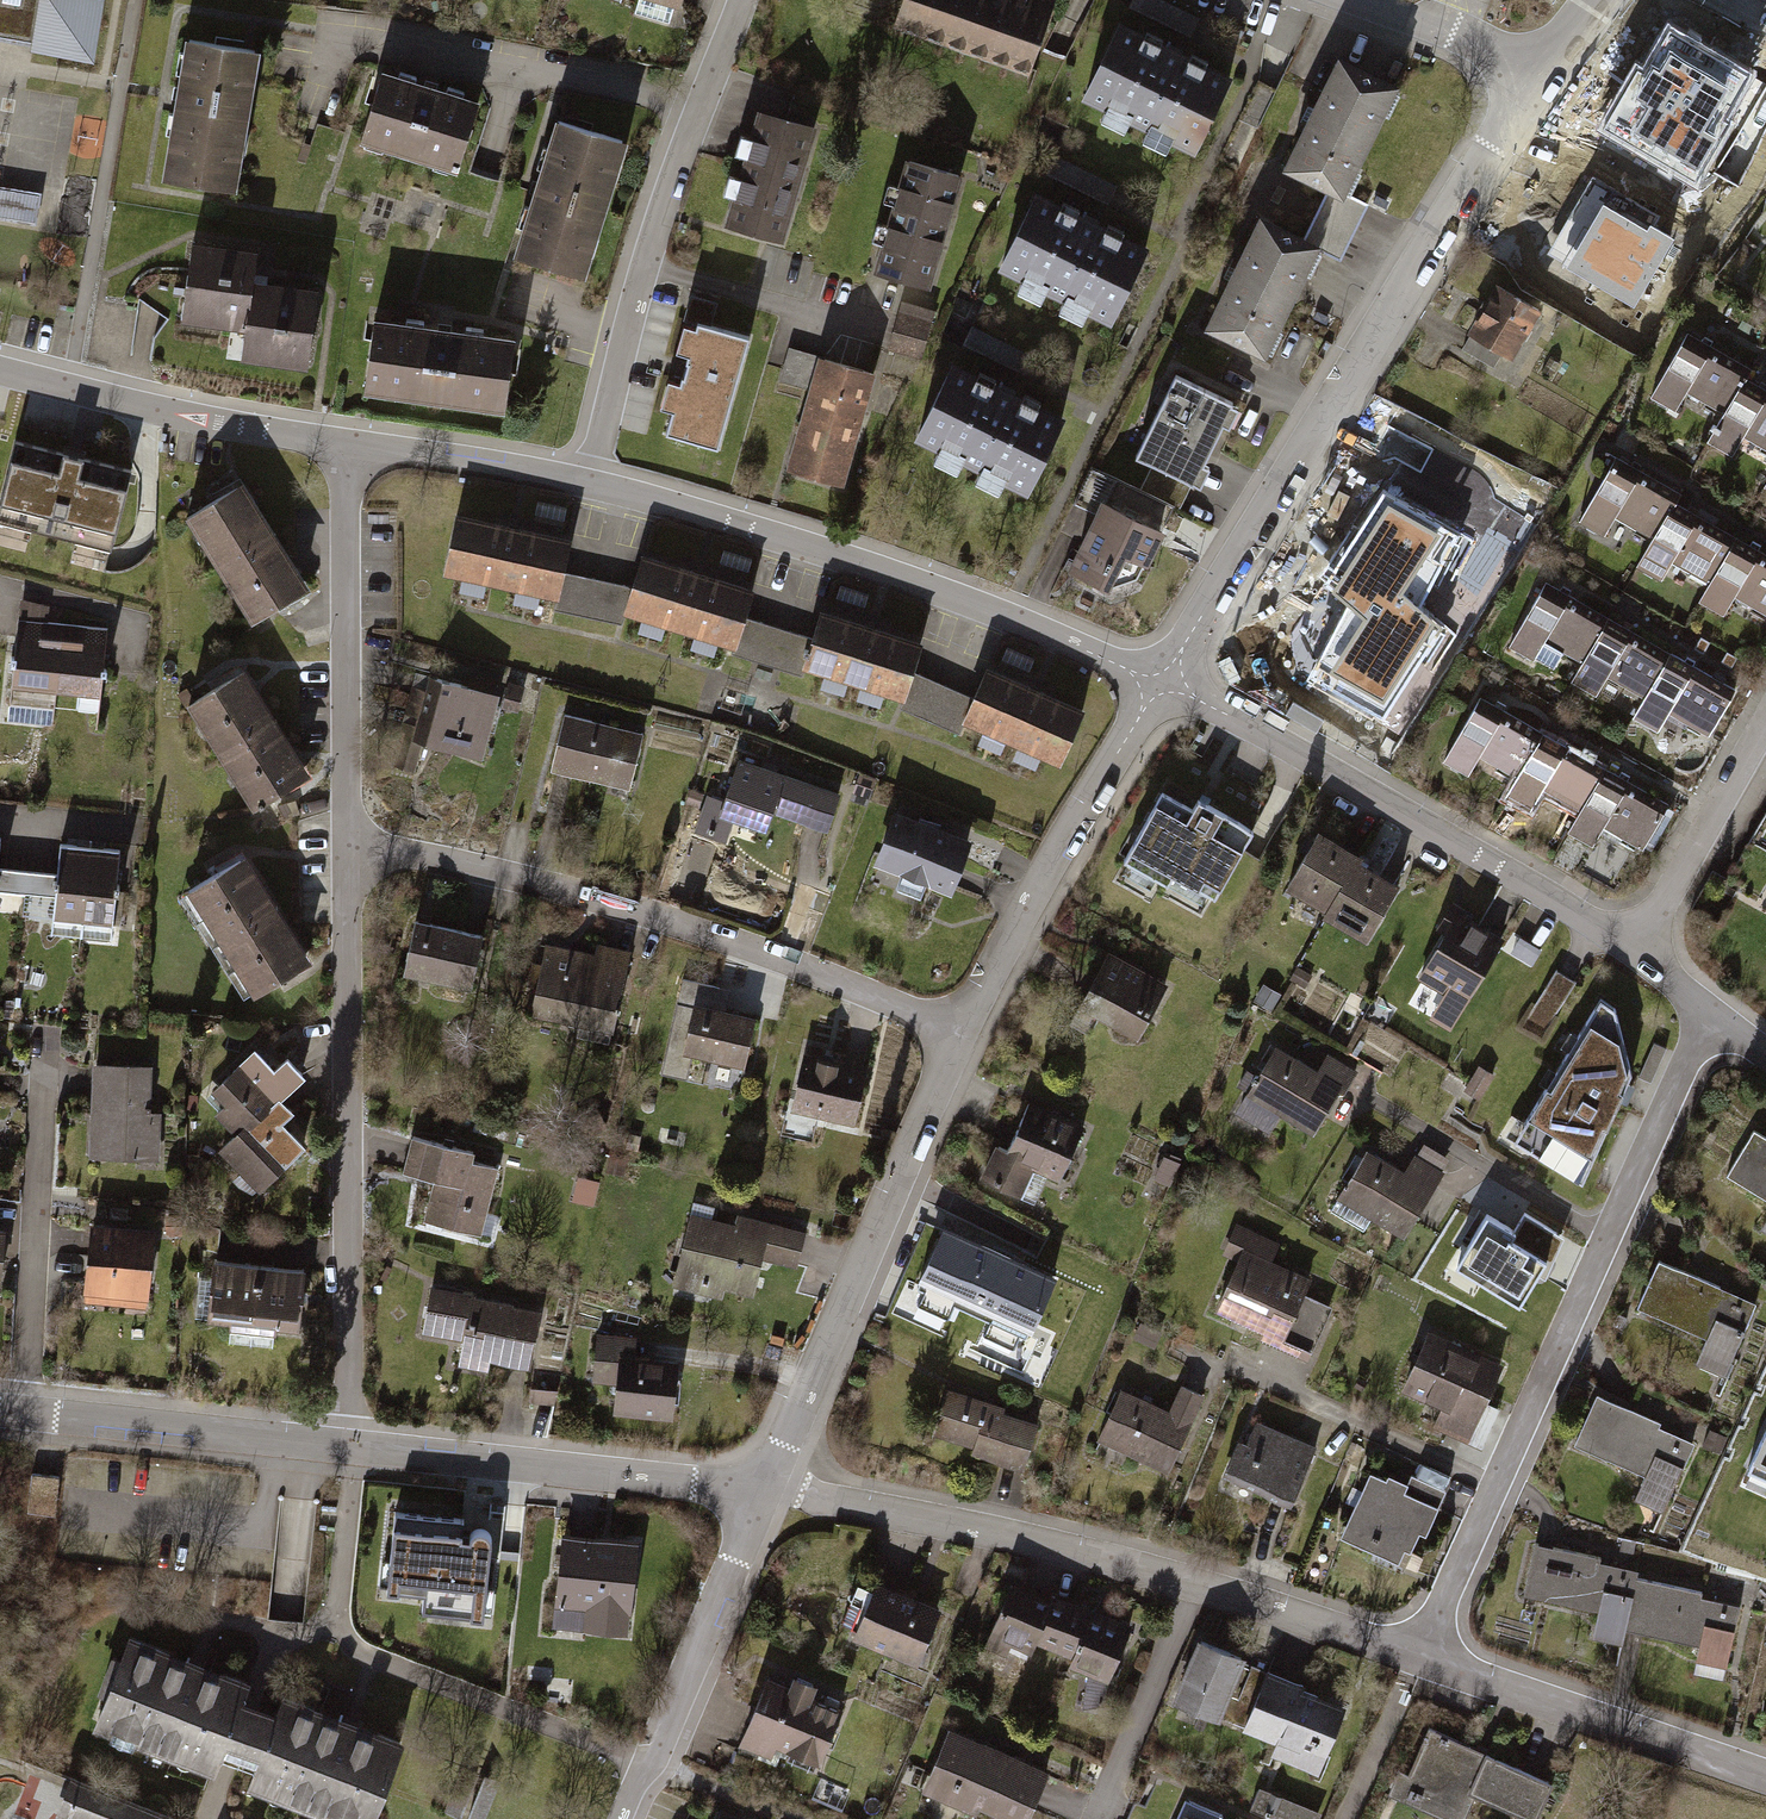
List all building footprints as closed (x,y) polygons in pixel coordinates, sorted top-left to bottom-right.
[(6,36),(34,41),(33,47),(47,49),(47,44),(86,50),(95,0),(0,0),(0,35),(6,36)] [(642,9),(645,0),(612,0),(642,9)] [(642,9),(686,22),(693,0),(645,0),(642,9)] [(1034,79),(1062,2),(1056,0),(1035,0),(1034,5),(1021,0),(908,0),(898,30),(1034,79)] [(1157,0),(1138,0),(1134,7),(1197,38),(1204,24),(1157,0)] [(1236,83),(1120,26),(1085,97),(1110,109),(1102,124),(1126,136),(1134,121),(1163,135),(1155,151),(1176,161),(1184,146),(1200,154),(1236,83)] [(1697,163),(1749,74),(1670,28),(1618,117),(1697,163)] [(271,60),(194,46),(169,184),(246,198),(271,60)] [(1410,100),(1346,69),(1295,173),(1359,204),(1410,100)] [(483,107),(383,76),(363,143),(463,173),(483,107)] [(1765,125),(1765,83),(1757,78),(1730,122),(1757,139),(1765,125)] [(822,135),(761,117),(754,143),(746,141),(740,162),(748,164),(743,183),(734,181),(728,202),(737,205),(729,234),(790,251),(822,135)] [(635,144),(561,122),(519,262),(593,283),(635,144)] [(1122,191),(1058,160),(1050,176),(1114,208),(1122,191)] [(968,181),(913,166),(906,192),(892,188),(888,204),(901,208),(895,232),(880,228),(875,247),(889,251),(881,283),(936,299),(968,181)] [(1659,217),(1592,177),(1566,222),(1579,229),(1563,255),(1633,296),(1669,236),(1653,227),(1659,217)] [(1,189),(0,196),(0,216),(14,218),(15,212),(35,215),(38,195),(1,189)] [(1152,255),(1036,198),(1001,268),(1024,280),(1017,294),(1042,306),(1049,292),(1077,306),(1069,320),(1093,332),(1100,317),(1117,326),(1152,255)] [(1328,258),(1267,228),(1215,331),(1277,361),(1328,258)] [(257,291),(262,262),(196,253),(184,333),(250,343),(257,291)] [(313,381),(325,300),(257,291),(250,343),(246,372),(313,381)] [(1539,316),(1496,291),(1467,340),(1511,365),(1539,316)] [(933,325),(903,317),(893,354),(923,362),(933,325)] [(519,343),(374,327),(366,397),(511,413),(519,343)] [(761,343),(704,328),(697,352),(656,341),(630,434),(729,461),(761,343)] [(1038,359),(976,328),(967,345),(1030,376),(1038,359)] [(884,377),(790,351),(778,395),(814,405),(794,478),(851,494),(884,377)] [(1740,385),(1676,351),(1648,403),(1674,417),(1685,398),(1722,418),(1734,396),(1740,385)] [(1069,427),(954,369),(919,440),(939,450),(932,464),(958,477),(965,463),(991,476),(985,489),(1010,502),(1017,489),(1034,497),(1069,427)] [(1242,410),(1178,379),(1139,460),(1203,491),(1242,410)] [(1734,396),(1722,418),(1705,448),(1731,463),(1742,443),(1765,456),(1765,414),(1734,396)] [(15,441),(0,500),(0,522),(111,550),(131,470),(15,441)] [(1633,491),(1606,476),(1579,526),(1605,540),(1616,521),(1653,541),(1664,521),(1671,508),(1634,488),(1633,491)] [(1456,530),(1382,488),(1327,579),(1358,606),(1351,619),(1343,616),(1313,674),(1384,714),(1440,624),(1420,604),(1456,530)] [(224,574),(281,540),(250,489),(193,524),(224,574)] [(1171,545),(1109,511),(1074,576),(1119,600),(1135,570),(1153,579),(1171,545)] [(577,543),(457,519),(445,576),(565,600),(570,577),(577,543)] [(1690,535),(1664,521),(1653,541),(1637,571),(1663,585),(1673,566),(1711,586),(1726,558),(1728,553),(1692,533),(1690,535)] [(254,625),(312,590),(281,540),(224,574),(254,625)] [(1726,558),(1711,586),(1698,608),(1725,622),(1735,603),(1765,619),(1765,577),(1753,570),(1752,572),(1726,558)] [(759,594),(645,559),(635,590),(627,617),(740,652),(750,622),(759,594)] [(635,590),(570,577),(565,600),(562,614),(626,626),(627,617),(635,590)] [(1560,616),(1535,601),(1507,652),(1533,666),(1544,647),(1581,667),(1597,636),(1600,632),(1562,612),(1560,616)] [(929,650),(825,616),(815,643),(806,672),(910,707),(920,677),(929,650)] [(54,707),(56,690),(63,624),(19,619),(10,702),(54,707)] [(815,643),(750,622),(740,652),(738,658),(803,680),(806,672),(815,643)] [(56,690),(101,694),(108,628),(63,624),(56,690)] [(1624,651),(1597,636),(1581,667),(1570,686),(1597,701),(1607,681),(1644,701),(1661,671),(1663,667),(1626,647),(1624,651)] [(225,756),(283,721),(252,670),(194,705),(225,756)] [(1687,685),(1661,671),(1644,701),(1634,721),(1660,735),(1670,716),(1708,736),(1725,703),(1689,683),(1687,685)] [(1091,715),(991,673),(978,704),(967,728),(1067,771),(1091,715)] [(967,728),(978,704),(920,677),(910,707),(905,713),(963,737),(967,728)] [(484,768),(502,701),(437,684),(434,696),(417,691),(396,774),(417,779),(424,752),(484,768)] [(526,690),(513,687),(507,713),(519,716),(526,690)] [(1625,710),(1609,702),(1601,718),(1617,726),(1625,710)] [(645,736),(566,717),(552,774),(631,793),(645,736)] [(1494,731),(1468,717),(1440,768),(1466,782),(1477,762),(1514,782),(1531,752),(1533,748),(1496,728),(1494,731)] [(256,806),(313,771),(283,721),(225,756),(256,806)] [(1557,766),(1531,752),(1514,782),(1503,802),(1530,816),(1540,797),(1578,817),(1594,787),(1596,783),(1559,763),(1557,766)] [(843,794),(740,759),(727,799),(711,794),(699,830),(726,839),(733,819),(768,831),(775,810),(830,829),(843,794)] [(1230,810),(1203,795),(1198,804),(1164,784),(1118,864),(1165,890),(1170,881),(1215,906),(1237,866),(1257,831),(1227,814),(1230,810)] [(1621,801),(1594,787),(1578,817),(1567,837),(1593,851),(1604,831),(1641,851),(1659,819),(1622,799),(1621,801)] [(972,839),(896,809),(877,858),(953,888),(972,839)] [(1284,894),(1325,917),(1353,868),(1359,857),(1317,834),(1284,894)] [(53,936),(85,938),(92,845),(60,843),(58,871),(55,919),(53,936)] [(123,847),(92,845),(85,938),(116,940),(123,847)] [(225,945),(283,911),(252,860),(195,895),(225,945)] [(0,867),(0,915),(24,917),(28,869),(0,867)] [(1398,893),(1353,868),(1325,917),(1321,925),(1367,950),(1398,893)] [(28,869),(24,917),(55,919),(58,871),(28,869)] [(256,996),(313,961),(283,911),(225,945),(256,996)] [(1454,914),(1416,983),(1465,1010),(1503,941),(1454,914)] [(486,941),(415,926),(404,979),(476,993),(486,941)] [(599,961),(549,950),(534,1023),(618,1040),(636,957),(601,949),(599,961)] [(1167,986),(1106,955),(1085,996),(1100,1004),(1091,1021),(1138,1045),(1167,986)] [(735,992),(683,980),(680,994),(732,1006),(735,992)] [(1375,1020),(1406,1021),(1407,991),(1375,991),(1375,1020)] [(1600,998),(1515,1137),(1582,1177),(1629,1070),(1615,1008),(1600,998)] [(761,1025),(698,1011),(687,1060),(750,1074),(761,1025)] [(256,1047),(203,1098),(240,1137),(279,1100),(305,1076),(287,1058),(276,1069),(256,1047)] [(1244,1095),(1228,1122),(1269,1144),(1282,1122),(1314,1141),(1353,1072),(1327,1058),(1317,1075),(1277,1052),(1251,1098),(1244,1095)] [(875,1071),(805,1055),(787,1135),(814,1141),(819,1120),(861,1130),(875,1071)] [(92,1060),(89,1156),(160,1158),(161,1110),(150,1109),(152,1062),(92,1060)] [(296,1118),(279,1100),(240,1137),(222,1154),(257,1191),(308,1143),(290,1124),(296,1118)] [(1085,1128),(1030,1104),(1008,1154),(997,1149),(980,1188),(1024,1207),(1037,1176),(1060,1186),(1085,1128)] [(424,1218),(481,1233),(498,1166),(473,1159),(475,1149),(412,1132),(403,1168),(435,1176),(424,1218)] [(1751,1135),(1723,1183),(1765,1208),(1765,1143),(1751,1135)] [(1366,1154),(1337,1205),(1403,1242),(1448,1164),(1423,1149),(1406,1177),(1366,1154)] [(1184,1168),(1167,1160),(1157,1180),(1174,1189),(1184,1168)] [(610,1186),(579,1180),(573,1206),(604,1212),(610,1186)] [(82,1288),(148,1295),(155,1225),(89,1218),(82,1288)] [(737,1229),(692,1218),(674,1290),(727,1303),(729,1292),(758,1300),(767,1263),(802,1271),(811,1236),(740,1218),(737,1229)] [(217,1252),(220,1227),(185,1223),(181,1259),(198,1261),(199,1249),(217,1252)] [(1480,1224),(1450,1274),(1517,1315),(1560,1246),(1528,1227),(1517,1246),(1480,1224)] [(1240,1254),(1212,1318),(1310,1360),(1332,1311),(1302,1298),(1307,1286),(1271,1270),(1281,1247),(1237,1228),(1228,1248),(1240,1254)] [(1052,1279),(944,1229),(917,1287),(1025,1336),(1052,1279)] [(303,1270),(214,1261),(208,1319),(297,1328),(303,1270)] [(1732,1367),(1752,1319),(1757,1307),(1656,1265),(1636,1311),(1705,1340),(1694,1366),(1727,1379),(1732,1367)] [(490,1359),(532,1366),(542,1308),(514,1303),(514,1301),(476,1294),(476,1292),(431,1284),(422,1332),(463,1339),(458,1365),(488,1370),(490,1359)] [(1470,1443),(1503,1367),(1482,1358),(1477,1368),(1448,1355),(1452,1344),(1430,1335),(1402,1398),(1441,1415),(1435,1428),(1470,1443)] [(681,1422),(685,1368),(640,1365),(641,1341),(600,1338),(596,1388),(624,1390),(622,1417),(681,1422)] [(1014,1412),(944,1391),(931,1437),(973,1450),(970,1460),(1021,1475),(1035,1428),(1012,1421),(1014,1412)] [(1118,1394),(1096,1447),(1167,1477),(1200,1400),(1178,1391),(1168,1415),(1118,1394)] [(1666,1520),(1698,1448),(1658,1431),(1660,1426),(1599,1399),(1576,1450),(1645,1480),(1633,1505),(1666,1520)] [(1751,1462),(1765,1468),(1765,1426),(1751,1462)] [(1317,1453),(1254,1428),(1245,1450),(1239,1447),(1225,1481),(1294,1508),(1317,1453)] [(1729,1441),(1712,1433),(1705,1449),(1722,1457),(1729,1441)] [(62,1476),(32,1473),(28,1513),(58,1516),(62,1476)] [(1384,1482),(1366,1475),(1337,1543),(1405,1571),(1418,1540),(1424,1543),(1449,1481),(1438,1477),(1434,1486),(1411,1477),(1407,1487),(1385,1479),(1384,1482)] [(463,1519),(394,1512),(386,1591),(423,1594),(421,1612),(483,1618),(491,1539),(488,1531),(479,1528),(472,1531),(469,1538),(462,1538),(463,1519)] [(552,1532),(540,1531),(538,1550),(551,1551),(552,1532)] [(645,1548),(566,1540),(557,1629),(636,1637),(645,1548)] [(1628,1634),(1636,1584),(1639,1571),(1599,1564),(1600,1558),(1531,1547),(1522,1602),(1595,1615),(1591,1642),(1625,1648),(1628,1634)] [(1701,1595),(1636,1584),(1628,1634),(1698,1646),(1693,1675),(1727,1681),(1740,1608),(1700,1601),(1701,1595)] [(940,1609),(876,1585),(873,1594),(855,1588),(840,1629),(857,1636),(853,1646),(917,1670),(940,1609)] [(1130,1632),(1011,1587),(987,1650),(1029,1666),(1036,1648),(1070,1660),(1063,1678),(1106,1694),(1130,1632)] [(246,1712),(256,1689),(130,1636),(92,1726),(218,1778),(225,1762),(246,1712)] [(1244,1664),(1195,1645),(1170,1710),(1219,1729),(1244,1664)] [(762,1683),(738,1748),(812,1776),(836,1710),(813,1701),(817,1689),(790,1679),(786,1691),(762,1683)] [(1347,1708),(1267,1679),(1245,1739),(1277,1750),(1271,1766),(1319,1783),(1347,1708)] [(412,1751),(285,1698),(274,1724),(253,1774),(248,1787),(324,1818),(384,1818),(412,1751)] [(257,1717),(246,1712),(225,1762),(237,1767),(253,1774),(274,1724),(257,1717)] [(1413,1726),(1381,1798),(1429,1818),(1464,1818),(1472,1799),(1518,1818),(1533,1818),(1548,1785),(1413,1726)] [(946,1734),(918,1801),(962,1818),(1029,1818),(1047,1776),(946,1734)] [(466,1768),(447,1813),(462,1818),(488,1818),(503,1783),(466,1768)] [(69,1779),(55,1814),(66,1818),(169,1818),(69,1779)] [(1258,1792),(1249,1816),(1257,1818),(1321,1818),(1322,1816),(1258,1792)] [(1180,1804),(1174,1818),(1214,1818),(1180,1804)]
